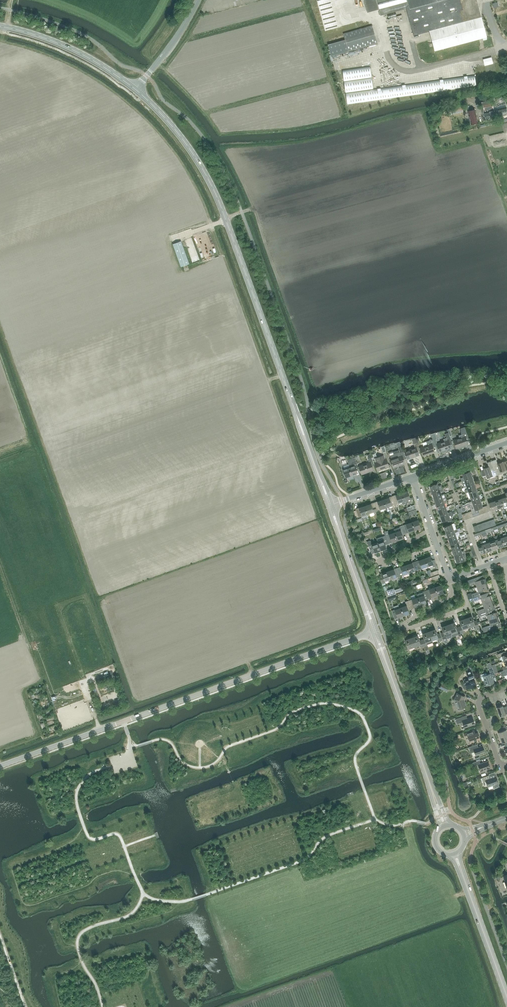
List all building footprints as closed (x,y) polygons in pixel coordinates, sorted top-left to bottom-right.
[(367,12),(379,9),(376,0),(364,0),(367,12)] [(477,0),(376,0),(379,9),(380,16),(406,9),(413,35),(429,31),(434,51),(486,37),(477,0)] [(331,56),(377,43),(372,26),(343,34),(345,40),(328,45),(331,56)] [(491,57),(483,59),(484,65),(493,63),(491,57)] [(475,75),(373,90),(370,66),(342,70),(347,104),(476,86),(475,75)] [(482,113),(484,120),(506,115),(506,111),(506,107),(494,110),(492,100),(482,102),(485,112),(482,113)] [(467,111),(470,125),(478,123),(475,110),(467,111)] [(173,244),(181,267),(189,264),(181,241),(173,244)] [(459,438),(454,439),(455,441),(458,449),(467,445),(465,440),(469,439),(467,433),(466,432),(465,427),(461,428),(461,434),(459,435),(459,438)] [(441,452),(450,448),(449,443),(452,442),(449,434),(445,435),(446,438),(443,439),(444,441),(438,443),(441,452)] [(424,456),(434,452),(432,447),(435,446),(434,443),(433,440),(433,439),(426,441),(427,445),(421,447),(422,449),(424,456)] [(408,459),(418,456),(416,451),(419,449),(418,444),(417,443),(414,444),(415,447),(405,450),(406,452),(408,459)] [(390,453),(390,455),(391,455),(391,456),(390,457),(394,467),(404,464),(402,459),(406,458),(403,450),(403,451),(400,444),(397,445),(399,450),(393,452),(392,452),(390,453)] [(378,471),(388,467),(387,463),(390,462),(390,461),(387,453),(386,451),(383,452),(383,454),(384,455),(374,458),(375,462),(378,471)] [(347,478),(357,474),(355,470),(359,468),(355,457),(348,460),(350,466),(344,468),(347,478)] [(363,474),(372,471),(371,466),(374,465),(371,458),(369,459),(368,459),(369,462),(360,465),(363,474)] [(506,472),(503,462),(497,464),(496,460),(492,461),(497,475),(506,472)] [(487,479),(497,475),(492,461),(488,463),(489,466),(484,468),(487,479)] [(463,477),(460,478),(461,481),(462,482),(473,478),(470,471),(462,474),(463,477)] [(475,484),(473,478),(462,482),(464,488),(467,487),(475,484)] [(438,486),(437,483),(429,486),(432,492),(439,489),(442,488),(441,485),(438,486)] [(468,489),(465,490),(465,493),(469,492),(469,493),(477,490),(475,484),(467,487),(468,489)] [(434,498),(441,495),(440,491),(443,490),(442,488),(439,489),(432,492),(434,498)] [(477,490),(469,493),(471,498),(479,496),(477,490)] [(406,504),(408,503),(407,500),(411,499),(410,498),(408,491),(402,493),(405,501),(406,504)] [(395,504),(405,501),(402,493),(392,496),(395,504)] [(443,500),(446,499),(446,497),(445,497),(444,494),(441,495),(434,498),(436,504),(443,501),(443,500)] [(387,511),(390,510),(389,506),(395,504),(392,496),(383,499),(386,507),(386,508),(387,511)] [(472,501),(469,502),(470,505),(473,504),(481,501),(479,496),(471,498),(472,501)] [(378,513),(381,512),(380,509),(386,508),(386,507),(383,499),(374,502),(377,511),(377,512),(378,513)] [(438,509),(446,507),(444,503),(448,502),(446,499),(443,500),(443,501),(436,504),(438,509)] [(501,499),(495,501),(498,509),(501,508),(502,510),(504,509),(503,507),(504,507),(501,499)] [(473,504),(470,505),(472,511),(475,510),(478,509),(481,508),(483,507),(481,501),(473,504)] [(495,501),(489,503),(492,511),(495,510),(496,512),(498,511),(497,509),(498,509),(495,501)] [(377,512),(377,511),(374,502),(365,506),(368,516),(370,515),(371,515),(371,516),(374,515),(374,514),(377,512)] [(358,517),(368,514),(365,506),(355,509),(358,517)] [(448,513),(446,507),(438,509),(440,515),(448,513)] [(442,522),(446,520),(447,523),(452,521),(451,518),(452,516),(451,511),(448,513),(440,515),(442,522)] [(412,522),(415,530),(421,528),(418,520),(412,522)] [(406,534),(415,530),(412,522),(403,525),(406,534)] [(454,523),(452,524),(444,527),(446,533),(456,529),(454,523)] [(406,534),(403,525),(399,527),(400,527),(393,529),(395,532),(398,540),(404,538),(402,535),(406,534)] [(446,533),(448,539),(456,536),(458,535),(456,532),(458,531),(457,529),(456,529),(446,533)] [(389,534),(388,531),(384,532),(386,536),(389,544),(398,540),(395,532),(389,534)] [(385,545),(389,544),(386,536),(382,537),(384,541),(378,543),(381,551),(387,548),(385,545)] [(457,539),(456,536),(448,539),(450,545),(458,542),(461,541),(460,538),(457,539)] [(498,539),(497,536),(494,537),(495,540),(498,548),(504,546),(501,538),(498,539)] [(381,551),(378,543),(372,545),(370,540),(367,541),(371,554),(381,551)] [(483,544),(482,541),(482,540),(480,541),(481,545),(478,546),(480,554),(486,552),(484,544),(483,544)] [(492,550),(489,542),(486,543),(485,540),(482,541),(483,544),(484,544),(486,552),(492,550)] [(492,550),(498,548),(495,540),(489,542),(492,550)] [(460,548),(458,542),(450,545),(452,551),(460,548)] [(454,556),(465,553),(464,550),(461,551),(460,548),(452,551),(454,556)] [(457,563),(464,560),(463,556),(466,555),(465,553),(454,556),(457,563)] [(425,558),(428,566),(432,564),(433,567),(437,565),(435,559),(432,560),(431,556),(425,558)] [(418,570),(428,566),(425,558),(415,561),(418,570)] [(409,573),(418,570),(415,561),(406,565),(409,573)] [(400,576),(409,573),(406,565),(397,568),(400,576)] [(391,579),(400,576),(397,568),(388,571),(391,579)] [(385,582),(391,579),(388,571),(379,574),(382,583),(382,584),(385,583),(385,582)] [(487,583),(485,578),(479,580),(478,577),(467,581),(468,584),(475,582),(477,587),(487,583)] [(487,583),(477,587),(478,591),(471,594),(472,598),(489,592),(484,594),(483,590),(489,588),(487,583)] [(435,587),(438,595),(444,593),(441,585),(435,587)] [(429,598),(438,595),(435,587),(426,590),(429,598)] [(392,595),(396,593),(394,588),(385,591),(387,597),(392,595)] [(425,599),(429,598),(426,590),(422,591),(424,595),(418,597),(421,605),(427,603),(425,599)] [(491,595),(489,592),(472,598),(474,601),(480,598),(482,604),(493,600),(491,595)] [(411,608),(421,605),(418,597),(409,600),(411,608)] [(408,609),(411,608),(409,600),(405,601),(407,605),(401,607),(404,615),(410,613),(408,609)] [(488,607),(494,605),(493,600),(482,604),(484,608),(477,610),(478,614),(495,608),(490,610),(489,608),(488,607)] [(394,619),(404,615),(401,607),(392,611),(394,619)] [(493,609),(495,608),(478,614),(479,617),(486,615),(488,620),(499,617),(497,611),(494,613),(493,609)] [(465,618),(469,627),(470,627),(471,629),(476,627),(476,628),(479,627),(476,620),(474,621),(471,616),(465,618)] [(499,617),(488,620),(490,625),(482,627),(483,631),(501,625),(499,626),(498,624),(496,625),(496,623),(500,622),(499,617)] [(463,629),(469,627),(465,618),(459,620),(461,626),(459,627),(461,633),(464,632),(463,629)] [(456,628),(454,622),(448,624),(451,633),(457,631),(458,634),(461,633),(459,627),(456,628)] [(447,639),(452,637),(451,633),(448,624),(442,626),(444,632),(441,633),(445,643),(448,642),(447,639)] [(429,631),(432,640),(438,638),(439,641),(442,640),(440,634),(437,635),(435,629),(429,631)] [(427,645),(433,643),(429,631),(423,633),(425,639),(422,640),(424,646),(427,645)] [(424,646),(422,640),(419,641),(417,635),(411,637),(414,646),(420,644),(421,647),(424,646)] [(408,648),(414,646),(411,637),(405,639),(407,645),(404,646),(406,653),(409,652),(408,648)] [(497,654),(499,657),(502,656),(503,661),(506,660),(506,654),(506,653),(506,651),(497,654)] [(482,680),(484,680),(486,686),(494,683),(492,677),(495,676),(495,674),(494,671),(492,667),(488,668),(490,674),(487,675),(486,673),(480,675),(482,680)] [(477,678),(474,670),(471,671),(471,670),(466,672),(469,679),(467,679),(466,679),(465,679),(464,680),(464,681),(464,682),(465,682),(465,683),(463,684),(462,685),(462,686),(463,687),(464,688),(465,689),(467,688),(467,689),(473,687),(473,685),(476,684),(474,679),(477,678)] [(447,691),(449,687),(442,683),(439,688),(447,691)] [(464,702),(463,699),(464,696),(457,693),(454,699),(458,709),(466,706),(465,702),(464,702)] [(497,707),(500,716),(506,714),(506,708),(506,706),(503,707),(502,705),(497,707)] [(467,719),(466,715),(456,719),(457,724),(463,722),(465,728),(475,724),(472,717),(467,719)] [(506,735),(506,728),(506,726),(499,728),(500,732),(498,732),(500,737),(506,735)] [(467,732),(464,733),(465,737),(468,736),(470,743),(480,739),(478,732),(473,734),(472,731),(467,732)] [(478,744),(468,747),(470,753),(474,752),(476,755),(485,752),(482,746),(479,747),(478,744)] [(480,764),(479,760),(472,763),(473,766),(478,765),(480,772),(490,768),(488,761),(480,764)] [(489,775),(481,778),(483,782),(486,781),(487,785),(488,787),(492,786),(493,789),(499,787),(498,784),(499,783),(496,776),(490,778),(489,775)]
